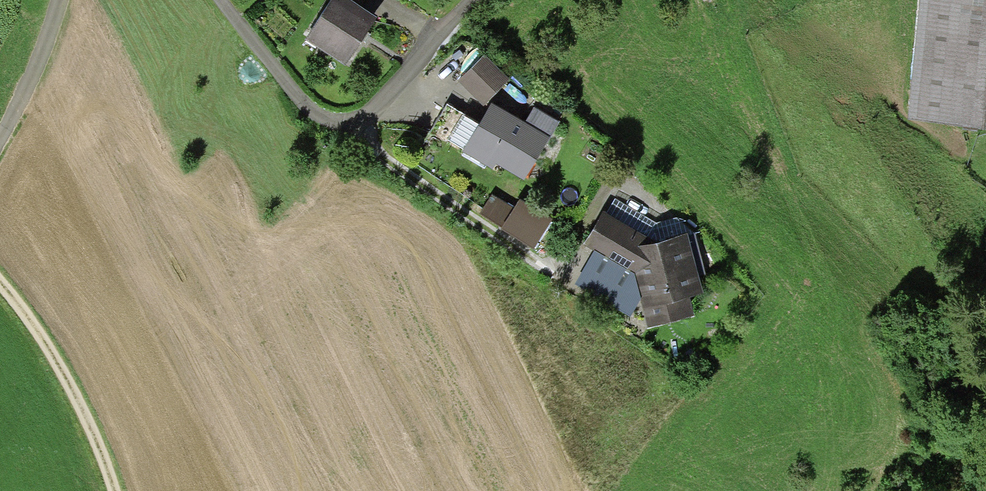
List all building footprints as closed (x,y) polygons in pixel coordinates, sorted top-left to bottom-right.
[(305,41),(346,68),(365,39),(377,20),(346,0),(332,0),(305,41)] [(907,109),(985,118),(985,0),(919,0),(907,109)] [(484,49),(457,75),(483,102),(510,75),(484,49)] [(525,115),(491,95),(482,112),(462,147),(493,165),(496,159),(525,175),(559,115),(533,101),(525,115)] [(500,224),(512,204),(492,192),(480,211),(500,224)] [(512,204),(500,224),(533,244),(553,214),(520,193),(512,204)] [(650,230),(603,204),(584,240),(634,268),(634,271),(648,325),(693,310),(689,289),(704,287),(688,225),(650,230)]
